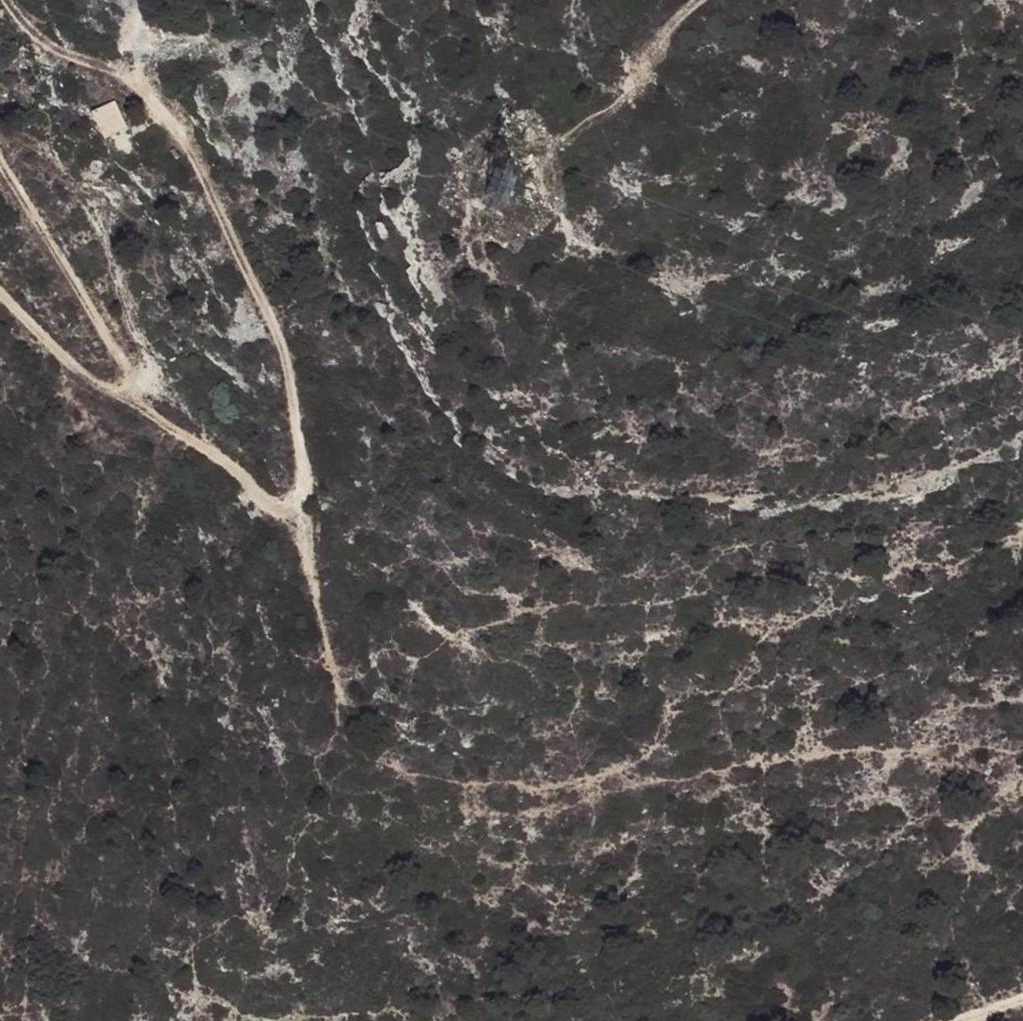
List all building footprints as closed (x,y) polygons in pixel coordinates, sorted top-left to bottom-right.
[(101,139),(126,128),(114,99),(89,109),(101,139)]
